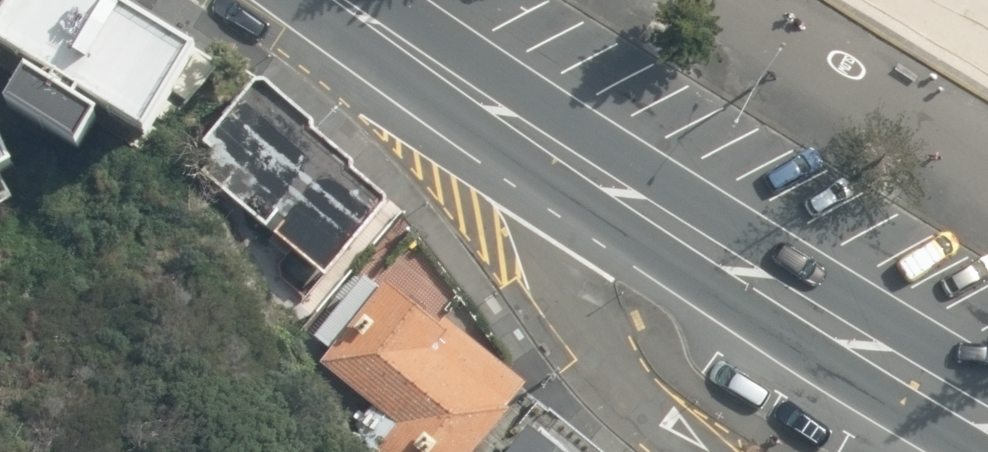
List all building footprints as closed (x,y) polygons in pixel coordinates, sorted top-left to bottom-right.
[(122,0),(0,0),(0,41),(18,51),(0,81),(0,92),(70,134),(92,98),(135,124),(187,39),(122,0)] [(320,270),(384,191),(349,162),(349,157),(347,153),(308,121),(309,117),(307,112),(259,72),(249,72),(199,136),(211,147),(196,166),(320,270)] [(10,154),(0,133),(0,161),(10,154)] [(11,192),(0,175),(0,199),(11,192)] [(371,265),(305,356),(399,424),(378,451),(473,451),(527,378),(510,366),(371,265)] [(495,451),(569,451),(523,416),(495,451)]
